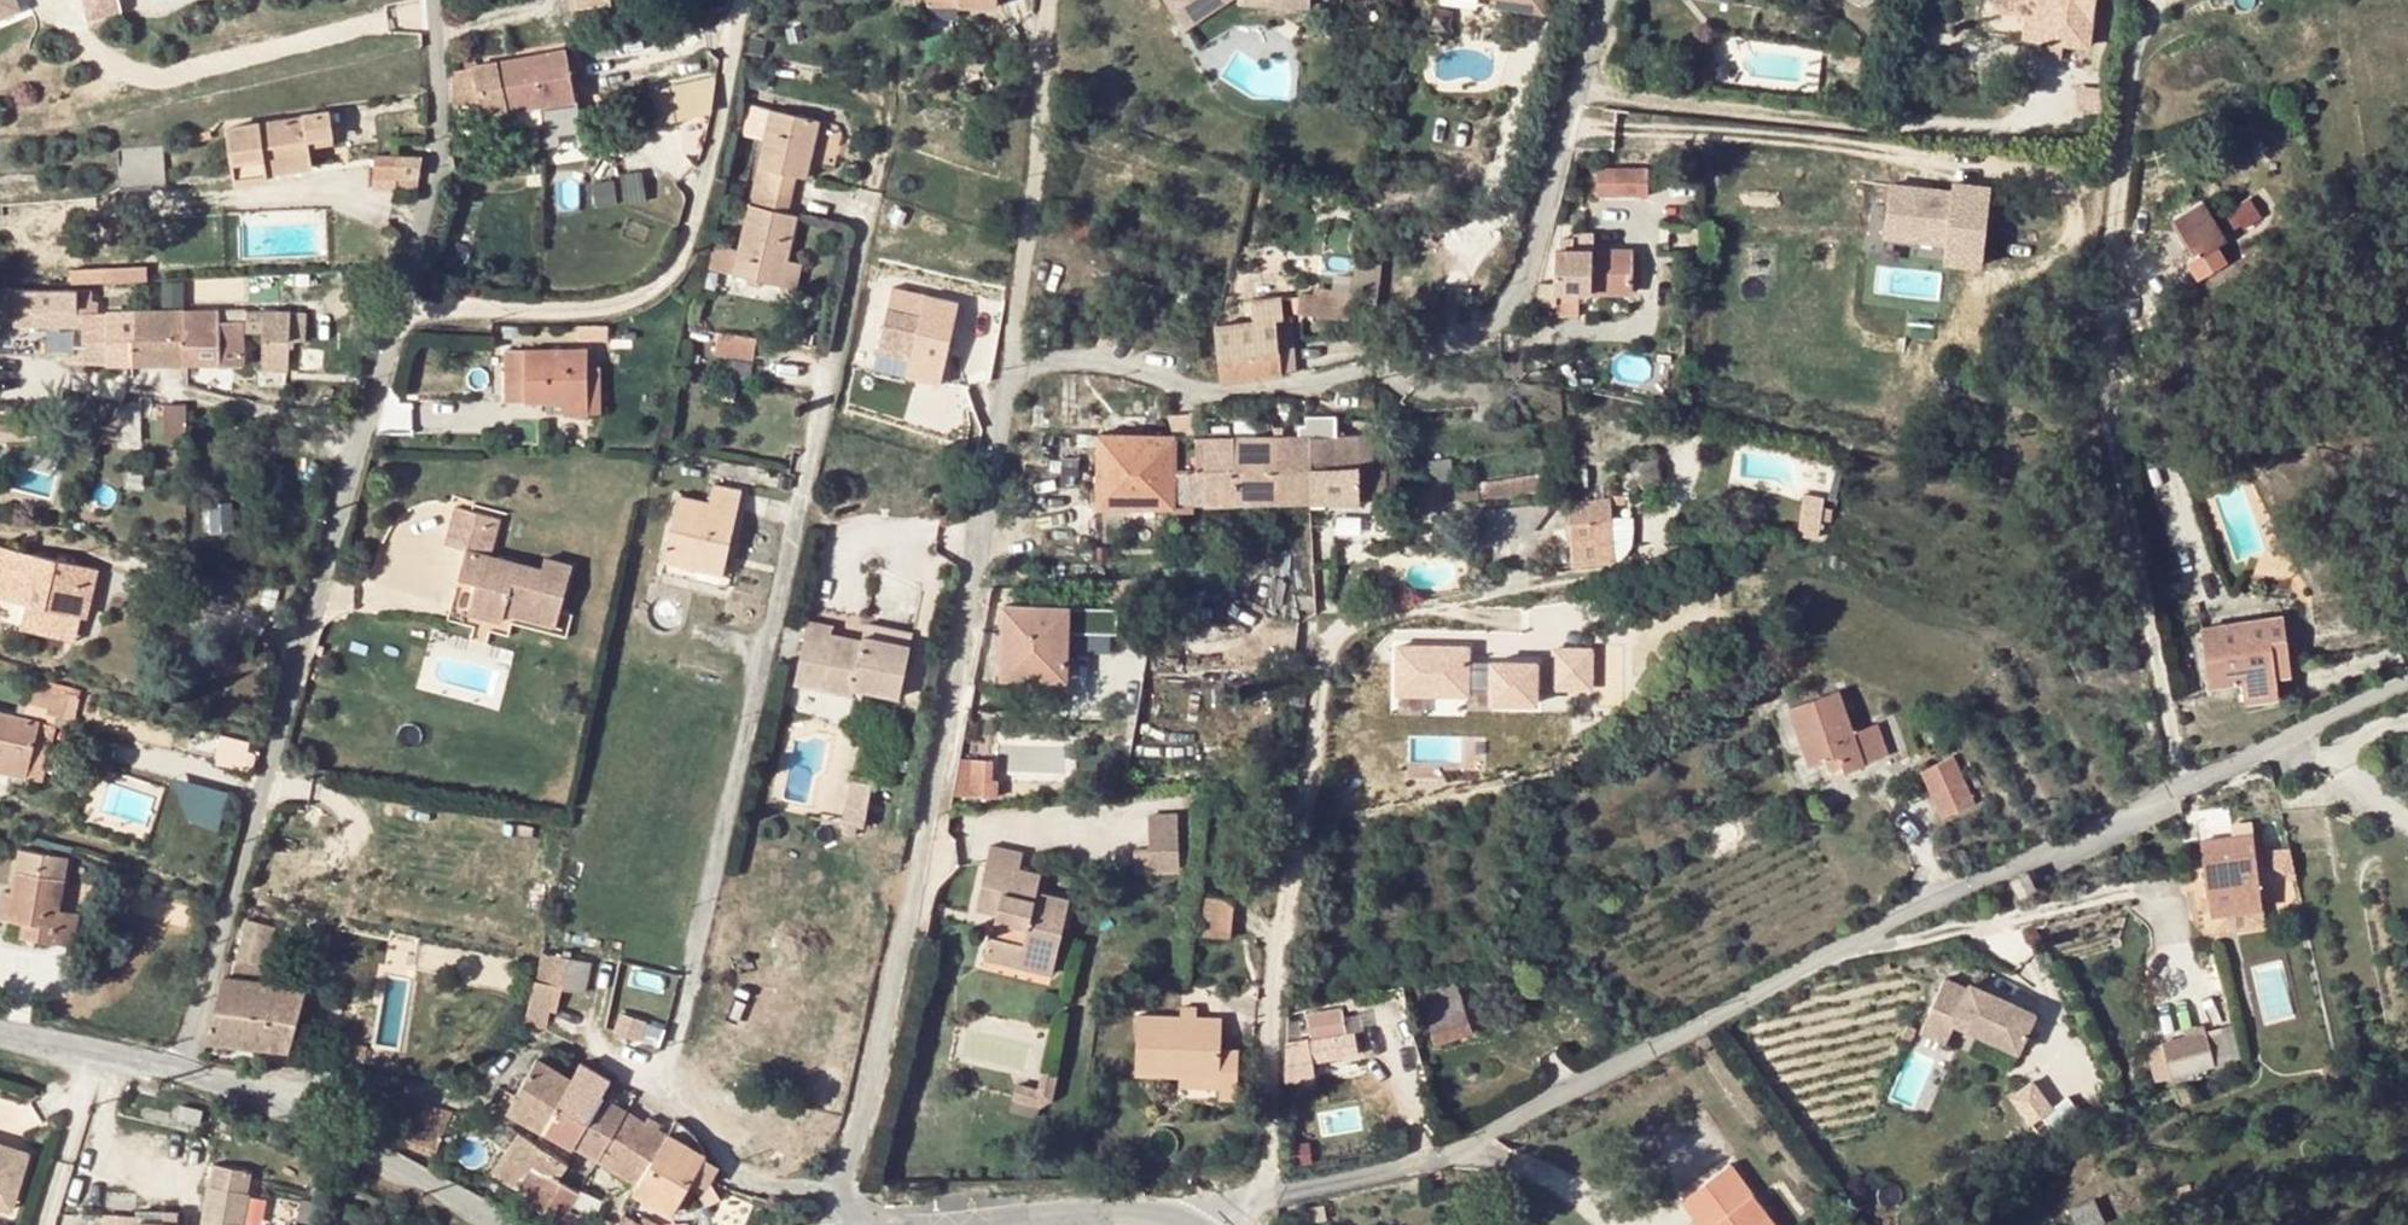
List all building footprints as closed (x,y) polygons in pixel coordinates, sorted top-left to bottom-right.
[(17,0),(0,0),(0,9),(18,2),(17,0)] [(122,0),(84,0),(87,15),(124,7),(122,0)] [(1168,15),(1185,6),(1193,19),(1225,0),(1160,0),(1168,15)] [(1234,4),(1306,12),(1307,0),(1234,0),(1234,4)] [(1497,3),(1496,13),(1545,20),(1548,0),(1497,0),(1497,3)] [(1973,32),(2023,38),(2026,16),(1993,12),(1994,0),(1977,0),(1973,32)] [(1993,12),(2026,16),(2041,18),(2039,42),(2090,48),(2097,0),(1994,0),(1993,12)] [(1185,6),(1168,15),(1175,29),(1193,19),(1185,6)] [(2041,18),(2026,16),(2023,38),(2023,41),(2039,42),(2041,18)] [(568,49),(529,55),(537,103),(576,96),(568,49)] [(507,107),(537,103),(529,55),(499,60),(507,107)] [(474,66),(481,99),(483,110),(507,107),(499,60),(474,64),(474,66)] [(476,99),(481,99),(474,66),(454,70),(454,103),(476,99)] [(716,85),(717,76),(647,91),(653,123),(672,120),(704,113),(710,112),(716,85)] [(476,111),(476,99),(454,103),(452,103),(453,114),(476,111)] [(744,230),(740,246),(734,271),(782,281),(787,258),(797,213),(787,211),(791,193),(796,174),(806,176),(819,121),(772,110),(755,184),(744,230)] [(332,111),(231,123),(239,183),(271,179),(271,172),(314,167),(312,141),(311,132),(335,130),(332,111)] [(311,132),(312,141),(336,139),(335,130),(311,132)] [(375,188),(397,190),(398,187),(398,180),(399,170),(401,154),(378,152),(375,188)] [(424,155),(401,154),(399,170),(398,180),(422,182),(424,155)] [(1598,167),(1598,194),(1632,194),(1640,194),(1640,166),(1598,167)] [(1648,167),(1640,166),(1640,194),(1649,194),(1648,167)] [(1953,192),(1951,212),(1988,216),(1991,188),(1954,184),(1953,192)] [(1951,212),(1953,192),(1938,190),(1891,185),(1886,231),(1948,238),(1945,261),(1982,266),(1988,216),(1951,212)] [(2226,212),(2234,233),(2264,221),(2255,200),(2226,212)] [(2175,217),(2197,255),(2224,240),(2202,202),(2175,217)] [(1562,248),(1554,248),(1552,279),(1542,280),(1540,302),(1557,302),(1558,290),(1632,291),(1632,248),(1572,248),(1572,237),(1562,237),(1562,248)] [(715,266),(734,271),(740,246),(721,242),(715,266)] [(787,258),(782,281),(796,285),(801,262),(787,258)] [(1383,261),(1356,258),(1351,299),(1377,302),(1383,261)] [(148,261),(107,263),(106,280),(148,277),(148,261)] [(72,264),(72,282),(106,280),(107,263),(72,264)] [(17,326),(74,325),(83,326),(83,301),(89,301),(89,290),(71,290),(39,289),(17,288),(17,326)] [(1351,299),(1300,293),(1298,310),(1350,316),(1351,299)] [(1214,323),(1221,377),(1283,370),(1276,315),(1285,314),(1283,296),(1244,299),(1245,307),(1254,307),(1255,318),(1214,323)] [(99,361),(98,310),(98,301),(89,301),(83,301),(83,326),(85,360),(99,361)] [(887,307),(878,350),(911,357),(920,315),(887,307)] [(182,309),(186,359),(220,359),(224,361),(241,361),(244,357),(243,324),(237,321),(220,320),(220,308),(182,309)] [(130,337),(130,309),(98,310),(99,361),(120,360),(130,360),(130,337)] [(186,359),(182,309),(148,309),(148,336),(130,337),(130,360),(139,360),(167,360),(186,359)] [(130,309),(130,337),(148,336),(148,309),(130,309)] [(264,330),(265,370),(288,370),(287,310),(250,310),(250,329),(264,330)] [(1292,313),(1285,314),(1276,315),(1283,370),(1298,368),(1297,352),(1292,313)] [(714,344),(754,353),(758,335),(719,326),(714,344)] [(506,350),(506,401),(546,400),(589,400),(589,369),(589,348),(506,350)] [(589,400),(546,400),(546,414),(601,413),(600,369),(589,369),(589,400)] [(724,386),(723,398),(734,399),(736,388),(724,386)] [(187,402),(168,402),(167,433),(188,434),(187,402)] [(121,410),(121,433),(135,434),(135,410),(121,410)] [(1194,412),(1180,412),(1175,433),(1175,435),(1194,435),(1194,412)] [(1311,434),(1311,497),(1360,496),(1360,468),(1361,445),(1372,445),(1372,433),(1336,433),(1336,413),(1306,414),(1305,434),(1311,434)] [(1098,501),(1174,503),(1173,499),(1175,435),(1175,433),(1173,433),(1099,430),(1098,501)] [(1311,434),(1305,434),(1246,434),(1194,435),(1175,435),(1173,499),(1190,499),(1209,499),(1264,497),(1311,497),(1311,434)] [(1360,468),(1373,468),(1372,445),(1361,445),(1360,468)] [(1428,459),(1429,470),(1452,477),(1450,456),(1428,459)] [(1385,468),(1373,468),(1360,468),(1360,496),(1386,495),(1385,468)] [(1543,469),(1481,478),(1482,495),(1545,487),(1543,469)] [(1452,477),(1429,470),(1430,483),(1430,485),(1453,481),(1452,477)] [(708,500),(679,495),(664,562),(722,575),(742,490),(712,484),(708,500)] [(1609,495),(1570,499),(1574,562),(1616,558),(1609,495)] [(896,498),(896,500),(949,513),(949,507),(896,498)] [(1174,503),(1173,509),(1190,509),(1190,499),(1173,499),(1174,503)] [(1528,502),(1484,508),(1484,510),(1485,524),(1530,518),(1528,502)] [(1806,502),(1799,532),(1819,536),(1826,506),(1806,502)] [(1485,524),(1484,510),(1469,512),(1470,526),(1485,524)] [(466,553),(461,580),(476,584),(470,612),(503,620),(506,612),(556,625),(570,569),(544,561),(542,572),(491,558),(499,523),(455,511),(446,547),(466,553)] [(27,601),(81,613),(84,614),(96,569),(19,550),(16,564),(5,562),(0,581),(10,584),(7,596),(27,601)] [(1244,591),(1242,614),(1257,615),(1258,599),(1251,599),(1251,591),(1244,591)] [(81,613),(27,601),(22,625),(75,637),(81,613)] [(1005,605),(1003,664),(1040,665),(1040,676),(1067,676),(1069,606),(1005,605)] [(838,623),(809,617),(796,680),(902,701),(916,630),(840,615),(838,623)] [(2203,628),(2212,686),(2245,681),(2247,700),(2278,696),(2276,676),(2273,660),(2289,658),(2283,616),(2203,628)] [(2273,660),(2276,676),(2292,674),(2289,658),(2273,660)] [(1040,665),(1003,664),(1002,676),(1040,676),(1040,665)] [(36,684),(33,694),(45,697),(43,707),(66,713),(71,693),(36,684)] [(1841,691),(1792,707),(1811,764),(1841,754),(1846,770),(1888,754),(1878,724),(1855,731),(1841,691)] [(45,697),(33,694),(31,704),(43,707),(45,697)] [(1226,709),(1227,718),(1237,717),(1236,708),(1226,709)] [(18,772),(27,774),(41,777),(48,747),(43,739),(35,737),(39,720),(0,711),(0,768),(18,772)] [(52,725),(39,720),(35,737),(43,739),(48,747),(52,725)] [(223,732),(215,761),(250,768),(255,752),(246,749),(249,740),(223,732)] [(999,797),(999,757),(958,757),(958,797),(999,797)] [(1955,758),(1923,772),(1943,817),(1974,802),(1955,758)] [(223,825),(229,787),(179,779),(173,817),(223,825)] [(1130,858),(1133,878),(1180,872),(1171,816),(1140,820),(1146,856),(1130,858)] [(2252,833),(2201,838),(2207,912),(2231,910),(2259,907),(2252,833)] [(990,843),(985,861),(1017,869),(1021,850),(990,843)] [(2296,875),(2289,846),(2268,850),(2274,879),(2296,875)] [(21,849),(15,891),(11,918),(24,920),(35,922),(33,937),(75,943),(79,912),(60,910),(67,856),(21,849)] [(991,883),(986,906),(997,908),(1005,911),(1001,928),(994,926),(990,925),(986,944),(1008,949),(1009,954),(1032,959),(1036,945),(1056,950),(1062,921),(1049,919),(1054,894),(1034,889),(1038,873),(1017,869),(985,861),(980,881),(991,883)] [(991,883),(980,881),(975,904),(986,906),(991,883)] [(15,891),(3,890),(0,914),(0,916),(11,918),(15,891)] [(1067,897),(1054,894),(1049,919),(1062,921),(1067,897)] [(1005,911),(997,908),(994,926),(1001,928),(1005,911)] [(2231,910),(2207,912),(2210,929),(2232,927),(2231,910)] [(249,917),(238,955),(263,961),(273,924),(249,917)] [(22,936),(33,937),(35,922),(24,920),(22,936)] [(1051,972),(1056,950),(1036,945),(1032,959),(1009,954),(1008,949),(986,944),(983,956),(1051,972)] [(592,962),(543,953),(537,983),(563,988),(585,993),(592,962)] [(258,980),(263,961),(238,955),(234,973),(258,980)] [(1963,984),(1940,974),(1917,1024),(1942,1036),(1951,1016),(2015,1045),(2033,1006),(1968,978),(1963,984)] [(250,981),(223,977),(207,1036),(289,1049),(304,993),(275,985),(258,982),(250,981)] [(537,983),(526,1024),(547,1029),(552,1012),(557,1013),(563,988),(537,983)] [(1440,1000),(1424,1004),(1432,1032),(1469,1021),(1459,984),(1438,990),(1440,1000)] [(1326,1001),(1307,1005),(1309,1018),(1328,1015),(1326,1001)] [(1181,1004),(1181,1015),(1196,1015),(1196,1004),(1181,1004)] [(647,1022),(623,1012),(617,1029),(640,1040),(647,1022)] [(1181,1015),(1137,1013),(1135,1072),(1179,1074),(1219,1075),(1219,1087),(1219,1097),(1237,1098),(1239,1048),(1222,1048),(1223,1016),(1196,1015),(1181,1015)] [(1341,1016),(1334,1018),(1335,1026),(1343,1026),(1341,1016)] [(1473,1033),(1469,1021),(1432,1032),(1436,1044),(1473,1033)] [(2227,1023),(2201,1030),(2211,1067),(2236,1061),(2227,1023)] [(2201,1030),(2156,1041),(2166,1078),(2211,1067),(2201,1030)] [(1312,1056),(1313,1060),(1358,1053),(1353,1031),(1309,1039),(1312,1056)] [(349,1046),(350,1038),(340,1036),(336,1056),(347,1058),(349,1046)] [(349,1046),(347,1058),(360,1060),(362,1049),(349,1046)] [(1291,1064),(1292,1080),(1300,1078),(1299,1068),(1303,1061),(1313,1060),(1312,1056),(1294,1060),(1291,1064)] [(523,1084),(558,1105),(573,1079),(538,1059),(523,1084)] [(1299,1068),(1300,1078),(1315,1076),(1313,1060),(1303,1061),(1299,1068)] [(1915,1105),(1927,1070),(1904,1063),(1893,1098),(1915,1105)] [(573,1079),(606,1099),(614,1085),(580,1065),(573,1079)] [(1179,1086),(1219,1087),(1219,1075),(1179,1074),(1179,1086)] [(2035,1077),(2011,1094),(2032,1125),(2057,1108),(2035,1077)] [(628,1112),(606,1099),(573,1079),(558,1105),(590,1123),(575,1148),(598,1162),(628,1112)] [(558,1105),(523,1084),(515,1096),(508,1092),(500,1105),(544,1130),(558,1105)] [(409,1141),(440,1149),(449,1109),(418,1102),(409,1141)] [(558,1105),(544,1130),(575,1148),(590,1123),(558,1105)] [(648,1124),(628,1112),(598,1162),(639,1185),(667,1135),(659,1130),(663,1124),(652,1118),(648,1124)] [(525,1159),(535,1144),(519,1132),(492,1172),(514,1187),(531,1163),(525,1159)] [(639,1185),(635,1193),(673,1216),(690,1185),(696,1189),(705,1206),(722,1200),(715,1187),(709,1183),(714,1173),(701,1166),(706,1157),(667,1135),(639,1185)] [(15,1195),(31,1146),(0,1136),(0,1190),(15,1195)] [(531,1163),(557,1180),(566,1163),(535,1144),(525,1159),(531,1163)] [(252,1166),(212,1160),(201,1224),(242,1224),(252,1166)] [(514,1187),(574,1224),(576,1224),(582,1218),(568,1208),(572,1202),(577,1193),(557,1180),(531,1163),(514,1187)] [(1709,1224),(1772,1224),(1727,1167),(1696,1190),(1718,1218),(1709,1224)] [(15,1195),(0,1190),(0,1199),(12,1202),(15,1195)] [(1699,1224),(1709,1224),(1718,1218),(1696,1190),(1681,1201),(1699,1224)] [(2068,1208),(2076,1224),(2090,1224),(2103,1219),(2094,1197),(2068,1208)] [(162,1220),(164,1208),(137,1206),(135,1212),(134,1216),(162,1220)] [(134,1216),(133,1224),(176,1224),(177,1209),(164,1208),(162,1220),(134,1216)] [(135,1212),(87,1209),(86,1224),(133,1224),(134,1216),(135,1212)]
